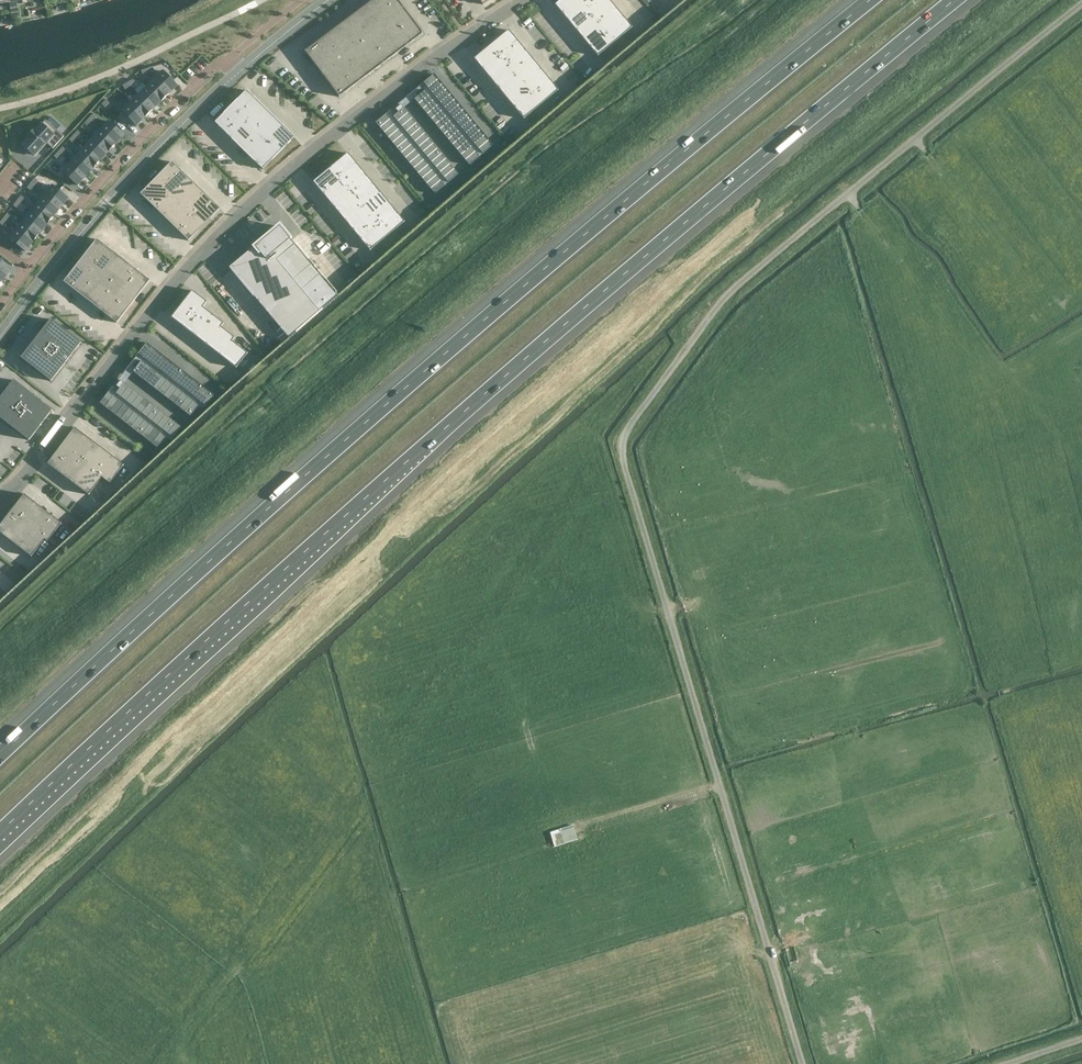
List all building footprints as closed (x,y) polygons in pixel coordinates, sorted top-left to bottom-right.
[(9,2),(10,8),(18,7),(17,0),(0,0),(0,3),(9,2)] [(305,51),(339,97),(423,34),(397,0),(373,0),(305,51)] [(555,4),(597,56),(632,27),(610,0),(560,0),(555,4)] [(508,31),(475,59),(524,118),(558,90),(508,31)] [(164,72),(156,80),(169,93),(177,85),(164,72)] [(434,74),(410,94),(414,99),(469,165),(480,157),(483,154),(493,145),(434,74)] [(156,80),(148,87),(161,101),(169,93),(156,80)] [(148,87),(139,95),(153,109),(161,101),(148,87)] [(254,161),(263,169),(272,160),(272,161),(286,146),(294,137),(282,125),(283,125),(256,98),(255,99),(247,90),(238,99),(223,113),(224,113),(215,122),(232,139),(231,139),(254,161)] [(139,95),(131,103),(145,117),(153,109),(139,95)] [(131,103),(123,111),(137,124),(145,117),(131,103)] [(458,174),(399,103),(375,123),(435,194),(458,174)] [(29,138),(23,144),(25,147),(24,148),(31,155),(32,153),(35,155),(46,143),(53,148),(64,136),(57,129),(61,125),(51,117),(47,121),(45,120),(36,130),(35,129),(27,137),(29,138)] [(109,122),(101,130),(115,143),(123,135),(109,122)] [(101,130),(94,138),(108,151),(115,143),(101,130)] [(94,138),(86,147),(100,159),(108,151),(94,138)] [(86,147),(79,155),(93,168),(100,159),(86,147)] [(348,154),(314,182),(370,249),(404,222),(348,154)] [(79,155),(71,163),(85,176),(93,168),(79,155)] [(141,194),(189,240),(220,208),(172,161),(141,194)] [(71,163),(64,171),(78,184),(85,176),(71,163)] [(53,185),(45,194),(62,207),(69,198),(53,185)] [(45,194),(38,203),(55,216),(62,207),(45,194)] [(38,203),(31,212),(47,225),(55,216),(38,203)] [(31,212),(24,220),(40,233),(47,225),(31,212)] [(24,220),(17,229),(33,242),(40,233),(24,220)] [(280,223),(230,267),(254,296),(258,292),(293,333),(338,294),(280,223)] [(17,229),(9,238),(26,251),(33,242),(17,229)] [(97,239),(64,282),(118,323),(150,280),(97,239)] [(2,281),(9,272),(0,265),(0,280),(2,281)] [(192,290),(171,317),(236,368),(248,353),(232,340),(235,337),(221,327),(224,323),(203,307),(207,301),(192,290)] [(51,319),(21,357),(52,381),(81,342),(51,319)] [(119,379),(100,403),(150,442),(157,447),(166,437),(168,439),(171,441),(173,438),(173,437),(182,427),(173,421),(124,383),(119,379),(136,357),(141,361),(133,371),(184,411),(190,416),(198,405),(202,408),(204,409),(210,401),(215,395),(207,390),(147,343),(136,357),(119,379)] [(29,440),(52,410),(14,380),(0,398),(0,417),(29,440)] [(48,463),(89,495),(102,477),(107,481),(110,483),(120,469),(124,464),(75,427),(48,463)] [(0,525),(0,532),(31,556),(45,539),(47,541),(62,523),(24,494),(0,525)] [(573,825),(550,832),(555,847),(577,839),(573,825)]
